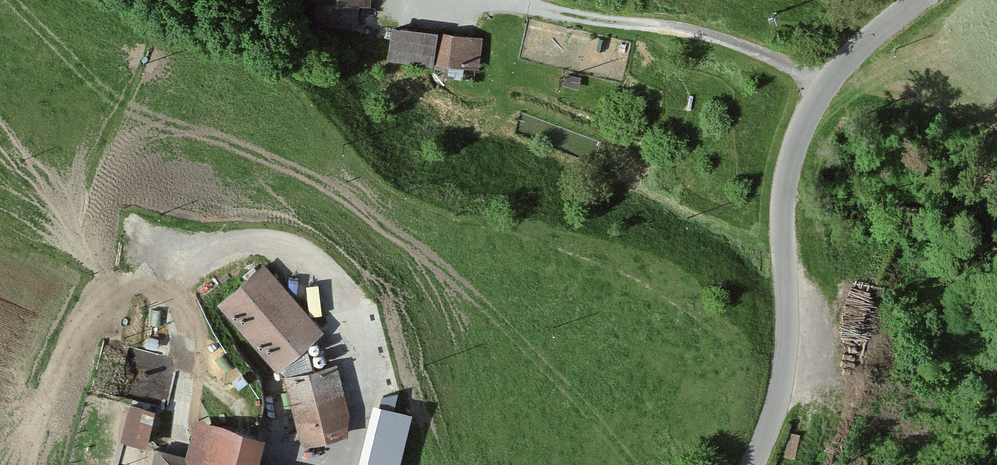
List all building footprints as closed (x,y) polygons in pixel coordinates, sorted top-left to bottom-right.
[(366,0),(302,0),(302,5),(312,6),(311,29),(353,31),(354,8),(366,9),(366,0)] [(478,42),(386,31),(383,64),(474,74),(478,42)] [(316,333),(257,268),(213,307),(272,372),(316,333)] [(278,379),(293,439),(300,448),(339,439),(344,417),(331,365),(278,379)] [(367,407),(354,464),(392,464),(403,415),(367,407)] [(147,414),(123,409),(116,443),(139,448),(147,414)] [(255,435),(189,419),(179,458),(150,450),(146,464),(247,464),(255,435)]
